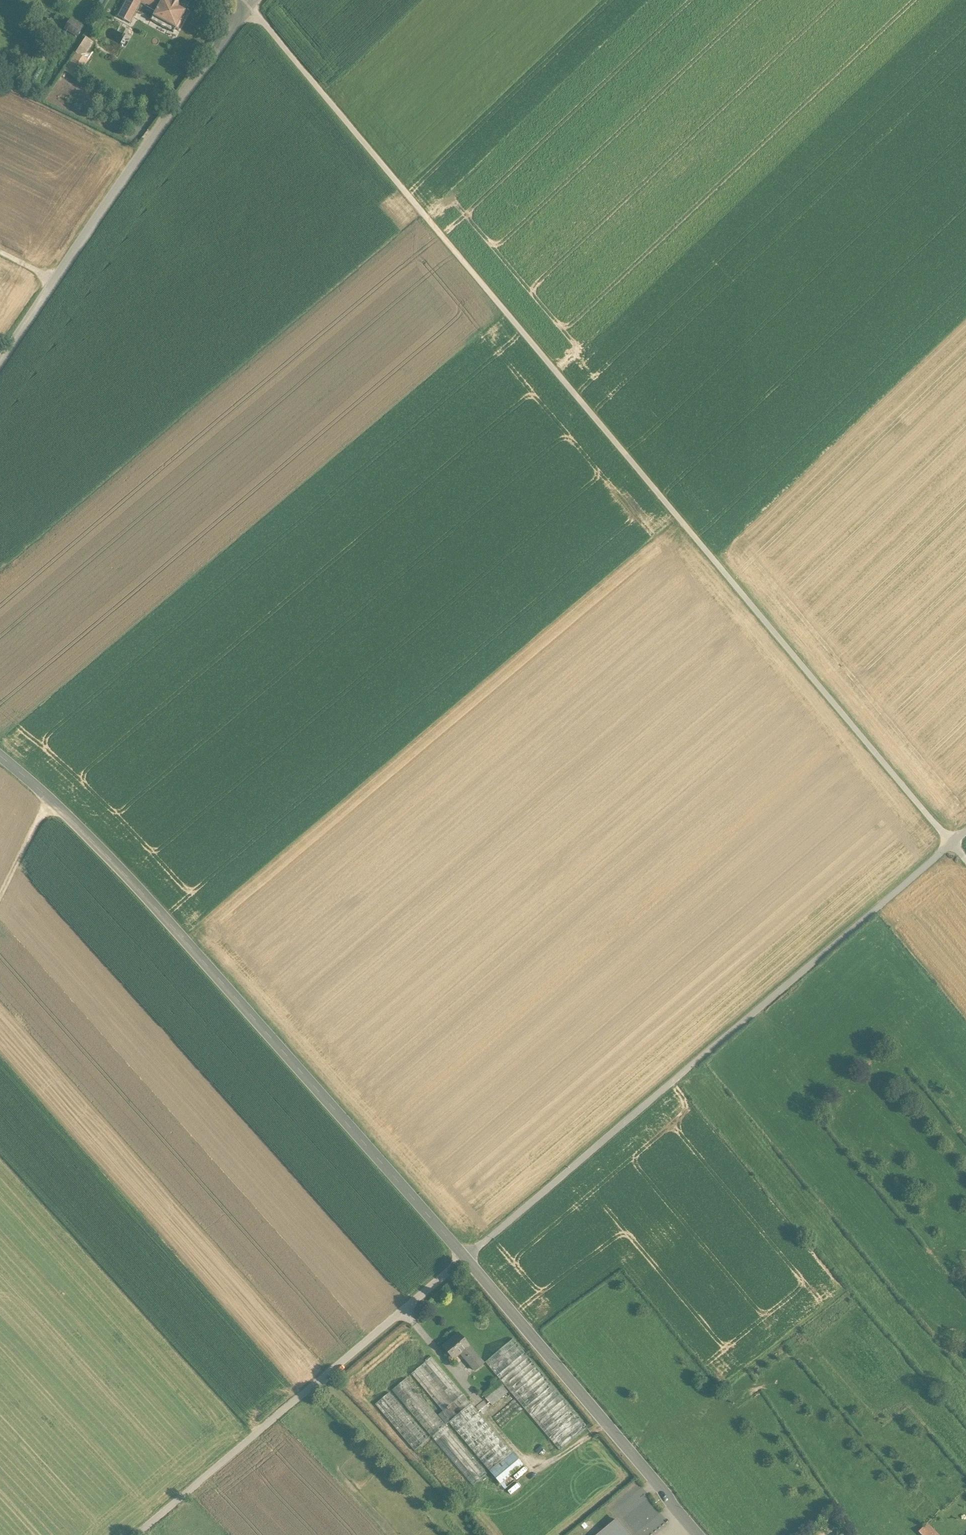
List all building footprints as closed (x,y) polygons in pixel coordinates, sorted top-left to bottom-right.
[(118,17),(130,24),(141,4),(143,0),(127,0),(118,17)] [(161,0),(143,0),(141,4),(155,12),(162,0),(161,0)] [(173,1),(169,3),(164,0),(162,0),(155,12),(153,17),(169,26),(176,29),(182,17),(185,12),(178,8),(178,3),(173,1)] [(169,26),(153,17),(151,21),(167,30),(169,26)] [(182,17),(176,29),(177,30),(184,18),(182,17)] [(79,33),(83,24),(68,18),(64,26),(79,33)] [(86,38),(76,54),(83,58),(93,43),(86,38)] [(64,72),(76,79),(87,61),(83,58),(76,54),(64,72)] [(458,1334),(442,1347),(452,1360),(460,1353),(468,1346),(469,1346),(458,1334)] [(527,1362),(510,1340),(484,1359),(502,1382),(527,1362)] [(483,1364),(468,1346),(460,1353),(475,1371),(483,1364)] [(498,1382),(483,1395),(492,1406),(507,1392),(498,1382)] [(388,1392),(375,1404),(383,1411),(395,1400),(388,1392)] [(413,1428),(406,1430),(407,1436),(410,1447),(428,1443),(426,1431),(414,1433),(413,1428)] [(524,1462),(513,1450),(491,1471),(502,1483),(524,1462)] [(483,1473),(462,1453),(453,1463),(473,1483),(483,1473)] [(597,1534),(630,1534),(617,1518),(597,1534)] [(926,1522),(918,1530),(922,1534),(937,1534),(938,1534),(926,1522)]
